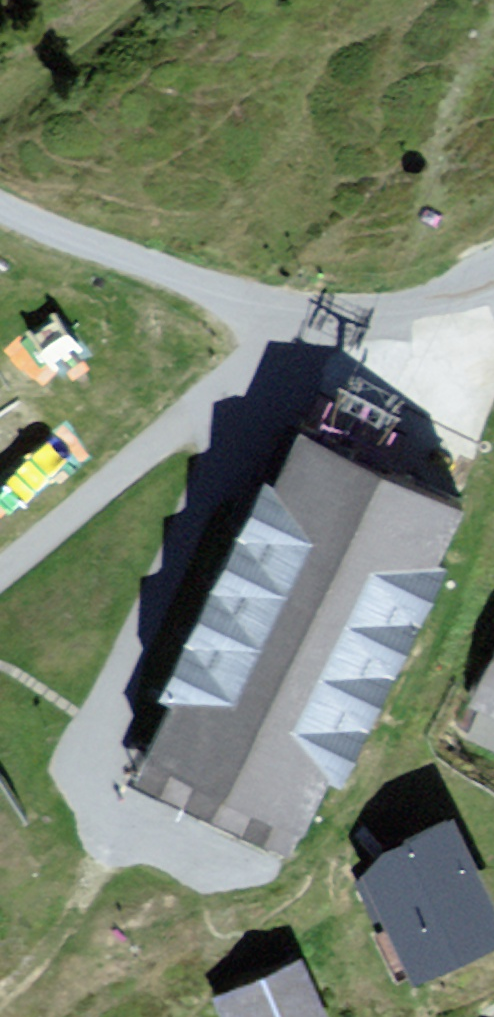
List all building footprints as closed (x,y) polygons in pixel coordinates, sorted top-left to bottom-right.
[(306,424),(302,422),(300,426),(304,429),(280,480),(266,473),(241,525),(240,524),(237,530),(239,531),(216,579),(214,579),(211,584),(213,585),(190,634),(188,633),(185,638),(187,639),(162,692),(175,698),(150,752),(300,825),(326,771),(340,777),(365,725),(367,725),(369,720),(368,719),(391,670),(393,671),(395,666),(394,665),(417,616),(419,617),(421,612),(420,611),(445,558),(431,552),(456,501),(460,503),(462,499),(458,496),(457,498),(352,448),(353,446),(338,438),(337,440),(306,425),(306,424)] [(486,664),(473,691),(458,724),(470,729),(470,731),(493,742),(493,668),(486,664)] [(150,752),(141,748),(129,772),(204,809),(198,821),(270,856),(276,844),(288,849),(300,825),(150,752)] [(123,786),(198,821),(204,809),(129,772),(123,786)] [(391,907),(398,921),(389,925),(397,942),(406,938),(415,958),(493,920),(493,918),(464,855),(447,820),(403,840),(406,847),(392,854),(375,875),(361,882),(377,914),(391,907)] [(301,978),(305,976),(295,953),(286,957),(296,980),(277,988),(269,969),(232,986),(234,990),(221,996),(230,1016),(319,1016),(301,978)]
